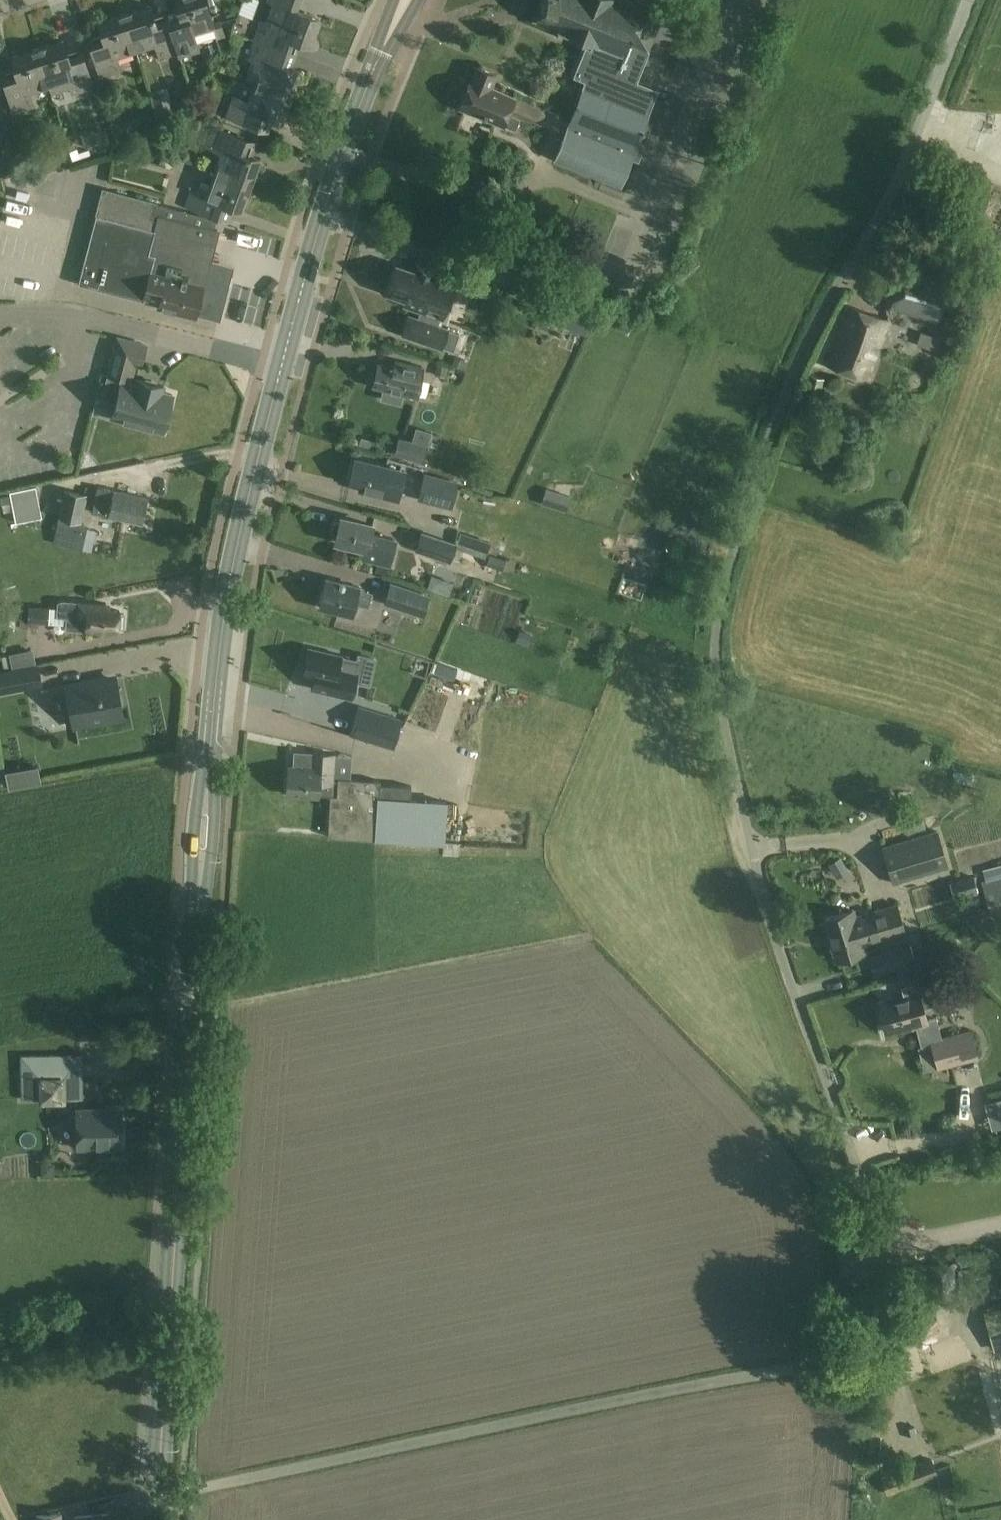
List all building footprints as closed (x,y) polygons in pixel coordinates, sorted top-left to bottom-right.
[(172,25),(181,51),(198,46),(193,31),(213,25),(205,0),(177,0),(183,21),(172,25)] [(246,9),(262,14),(266,0),(249,0),(246,9)] [(262,22),(255,39),(296,54),(301,42),(310,45),(320,20),(297,12),(301,0),(268,0),(267,1),(273,3),(265,23),(262,22)] [(578,101),(576,100),(574,103),(576,104),(555,158),(620,184),(641,130),(643,131),(645,128),(642,127),(658,88),(657,88),(654,94),(633,85),(664,7),(645,0),(634,0),(633,1),(632,0),(539,0),(538,4),(538,5),(534,17),(595,41),(592,49),(586,46),(575,76),(586,80),(578,101)] [(149,5),(124,13),(137,49),(156,43),(161,57),(181,51),(172,25),(157,29),(149,5)] [(137,49),(124,13),(98,21),(101,29),(88,33),(102,76),(121,70),(116,55),(137,49)] [(255,39),(248,58),(263,64),(256,83),(292,96),(301,71),(291,67),(296,54),(255,39)] [(63,40),(38,48),(50,84),(53,92),(72,86),(74,93),(93,87),(79,44),(66,48),(63,40)] [(30,90),(50,84),(38,48),(12,56),(15,65),(1,70),(15,111),(34,105),(30,90)] [(470,79),(459,108),(504,126),(504,125),(515,130),(521,117),(509,112),(515,96),(491,87),(496,75),(476,67),(471,79),(470,79)] [(283,121),(292,96),(256,83),(249,102),(234,97),(228,116),(270,131),(275,118),(283,121)] [(223,152),(216,172),(251,185),(261,159),(249,155),(255,138),(243,134),(241,138),(215,128),(208,147),(223,152)] [(4,174),(17,169),(12,157),(0,161),(0,164),(4,174)] [(242,210),(251,185),(216,172),(209,191),(194,186),(187,204),(229,220),(234,207),(242,210)] [(943,189),(946,181),(931,176),(928,184),(943,189)] [(95,214),(96,214),(78,284),(143,300),(144,297),(159,301),(158,307),(195,317),(196,313),(219,319),(231,273),(208,267),(218,230),(213,229),(216,218),(155,202),(155,201),(102,187),(95,214)] [(589,278),(593,269),(574,261),(570,270),(589,278)] [(437,326),(440,317),(442,318),(455,279),(417,266),(415,271),(396,265),(387,293),(406,299),(404,305),(421,311),(418,319),(409,316),(403,334),(441,347),(453,351),(459,334),(437,326)] [(904,267),(892,307),(936,323),(950,283),(904,267)] [(563,326),(587,335),(595,319),(593,318),(600,300),(576,290),(569,309),(570,309),(563,326)] [(848,306),(827,364),(868,378),(888,320),(848,306)] [(921,339),(941,345),(945,330),(924,324),(921,339)] [(146,344),(118,337),(108,376),(134,383),(138,364),(141,365),(146,344)] [(375,374),(373,373),(371,382),(373,383),(373,387),(383,389),(380,399),(400,404),(403,393),(416,396),(419,384),(421,384),(424,372),(423,371),(424,366),(393,359),(392,365),(378,362),(375,374)] [(818,396),(824,379),(809,374),(804,390),(818,396)] [(112,418),(162,431),(166,416),(167,416),(173,395),(163,392),(164,386),(137,379),(135,385),(122,381),(112,418)] [(429,446),(400,438),(395,454),(424,463),(429,446)] [(360,488),(382,494),(381,496),(399,500),(405,472),(388,467),(355,459),(350,481),(361,483),(360,488)] [(459,481),(424,473),(418,500),(452,508),(459,481)] [(556,488),(573,494),(576,484),(559,479),(556,488)] [(42,517),(36,486),(10,491),(16,522),(42,517)] [(114,490),(114,491),(98,487),(93,511),(109,515),(109,516),(141,523),(147,497),(114,490)] [(63,517),(59,517),(58,522),(87,528),(81,520),(86,495),(69,491),(63,517)] [(335,524),(333,532),(335,535),(337,536),(336,541),(365,548),(362,558),(375,561),(387,564),(390,565),(397,536),(372,530),(373,525),(341,517),(340,522),(338,522),(335,524)] [(87,528),(58,522),(53,543),(82,549),(87,528)] [(456,542),(421,531),(415,550),(449,562),(456,542)] [(467,554),(484,555),(485,544),(467,543),(467,554)] [(384,574),(387,564),(375,561),(373,571),(384,574)] [(373,592),(358,589),(359,586),(326,579),(320,606),(352,614),(355,604),(369,607),(373,592)] [(430,595),(408,587),(401,609),(423,616),(430,595)] [(107,604),(66,602),(61,603),(60,617),(71,618),(70,629),(103,632),(103,629),(119,630),(119,627),(124,627),(125,615),(120,615),(120,611),(106,610),(107,604)] [(51,609),(29,608),(28,622),(50,623),(51,609)] [(312,689),(351,698),(359,662),(340,657),(341,656),(309,649),(303,674),(315,677),(312,689)] [(42,684),(38,666),(0,673),(0,692),(42,684)] [(124,704),(121,688),(118,688),(116,680),(87,685),(86,681),(66,685),(74,726),(94,723),(93,719),(123,713),(121,704),(124,704)] [(402,720),(358,707),(349,736),(393,749),(402,720)] [(350,778),(333,777),(334,755),(295,752),(294,768),(288,767),(287,793),(330,796),(328,837),(444,844),(446,801),(411,799),(412,785),(380,784),(380,780),(350,778)] [(8,788),(40,782),(37,766),(5,772),(8,788)] [(894,883),(946,869),(935,829),(884,846),(894,883)] [(975,875),(950,883),(954,898),(964,895),(967,905),(981,901),(975,875)] [(1000,909),(1000,875),(982,881),(990,912),(1000,909)] [(856,916),(855,910),(826,919),(838,960),(867,952),(865,945),(905,933),(897,904),(856,916)] [(870,957),(875,976),(916,964),(910,945),(870,957)] [(887,1033),(916,1025),(926,1022),(926,1020),(922,1008),(939,1004),(933,979),(902,987),(904,996),(879,1002),(887,1033)] [(936,1017),(926,1020),(926,1022),(916,1025),(921,1046),(931,1044),(937,1068),(979,1058),(972,1029),(941,1036),(936,1017)] [(82,1055),(22,1056),(23,1099),(83,1098),(82,1055)] [(102,1109),(77,1109),(78,1149),(103,1148),(103,1147),(122,1146),(122,1110),(102,1110),(102,1109)] [(957,1263),(925,1264),(927,1298),(959,1297),(957,1263)] [(917,1320),(923,1336),(953,1325),(947,1309),(917,1320)] [(986,1313),(996,1349),(1000,1348),(1000,1309),(986,1313)] [(887,1495),(938,1476),(932,1458),(881,1477),(887,1495)]
